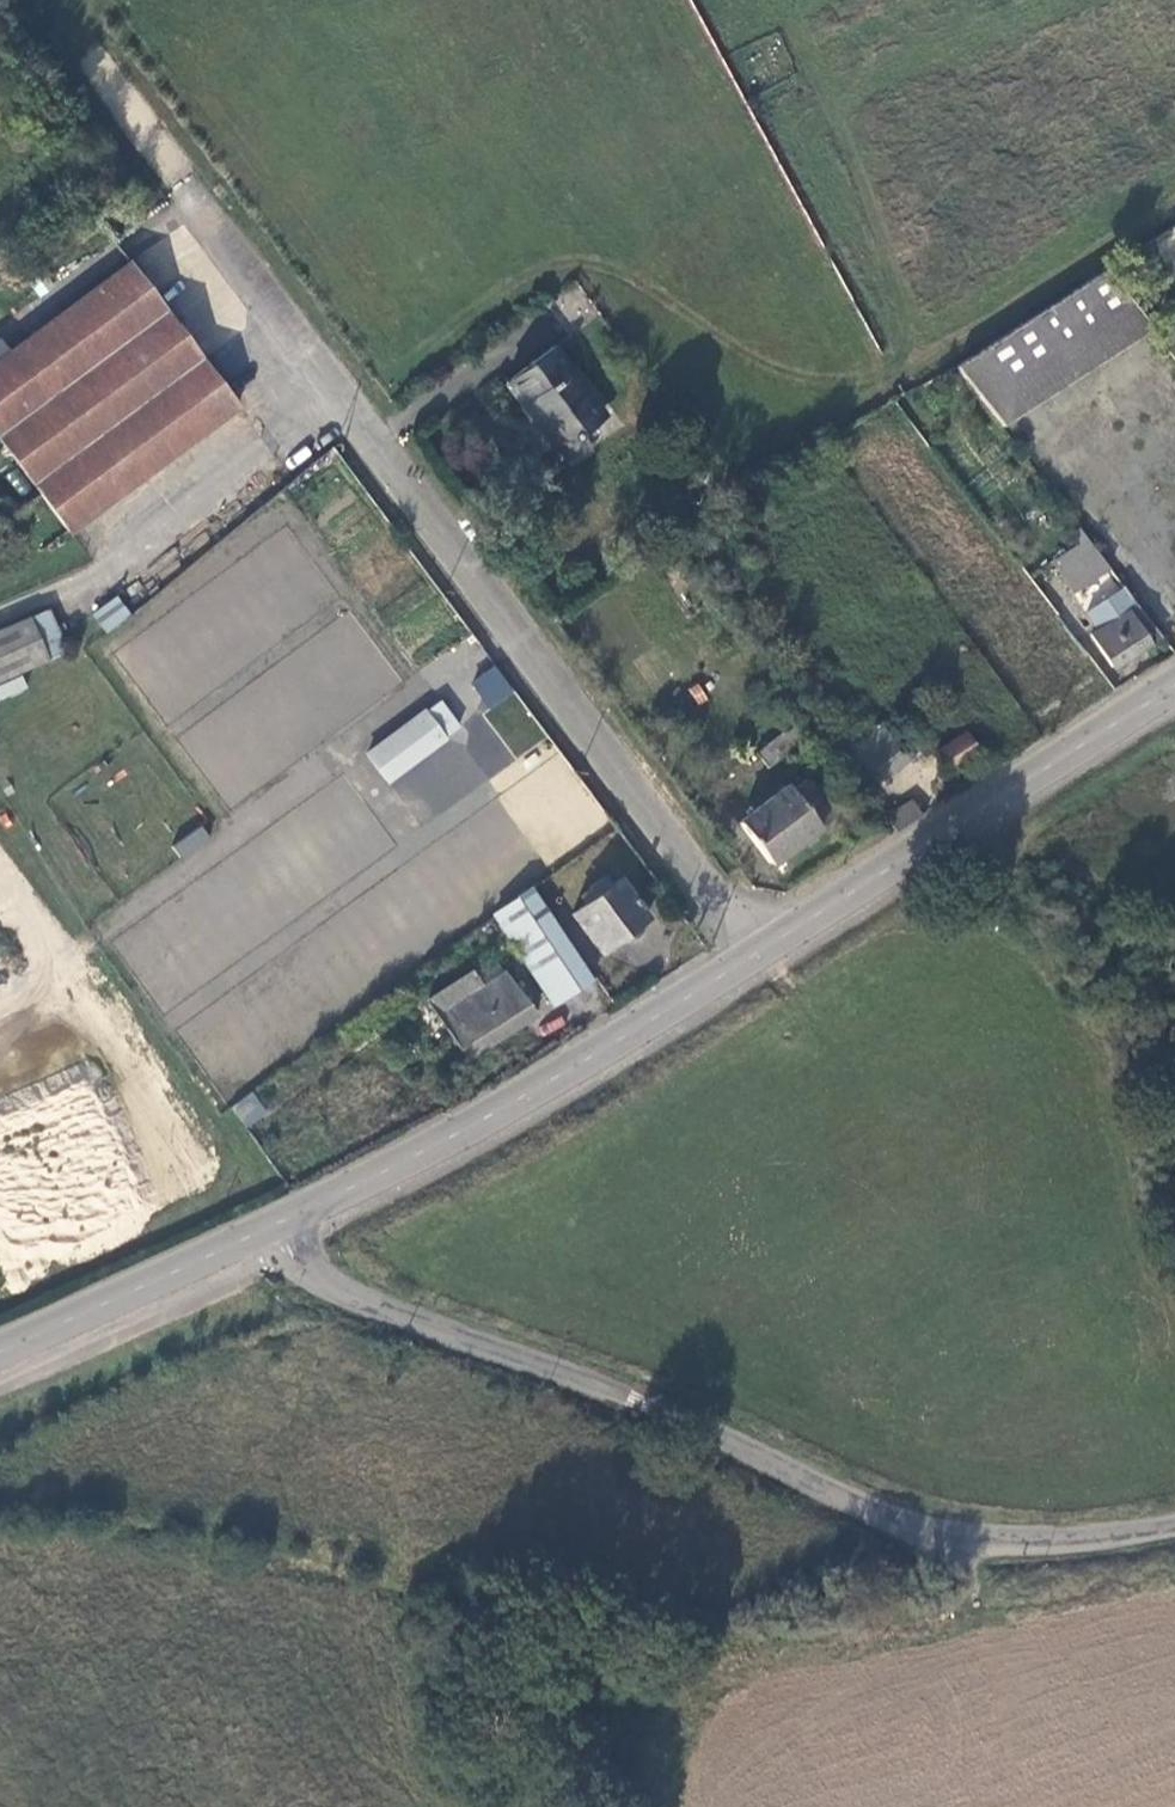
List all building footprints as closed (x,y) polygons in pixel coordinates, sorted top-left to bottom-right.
[(67,533),(237,408),(132,265),(0,362),(0,442),(31,484),(67,533)] [(1150,326),(1105,268),(954,366),(998,424),(1150,326)] [(569,383),(595,424),(598,421),(579,395),(588,389),(571,366),(569,368),(553,346),(548,349),(569,383)] [(578,435),(595,424),(569,383),(548,349),(505,380),(520,400),(515,403),(531,425),(535,422),(550,443),(556,439),(569,458),(586,446),(578,435)] [(1072,593),(1107,569),(1084,539),(1050,562),(1072,593)] [(1111,667),(1157,636),(1122,589),(1086,613),(1098,629),(1089,635),(1111,667)] [(91,615),(105,635),(130,617),(116,597),(91,615)] [(28,617),(47,662),(67,653),(48,611),(28,617)] [(28,617),(0,630),(0,683),(47,662),(28,617)] [(148,627),(115,651),(241,824),(235,780),(255,777),(259,774),(255,745),(227,749),(201,752),(227,733),(223,708),(215,696),(212,670),(194,672),(179,652),(144,656),(171,637),(162,625),(148,627)] [(490,709),(514,690),(494,664),(470,683),(490,709)] [(0,685),(0,699),(26,689),(21,676),(0,685)] [(427,709),(407,724),(425,749),(446,735),(427,709)] [(407,724),(405,721),(363,752),(383,780),(425,749),(407,724)] [(882,728),(878,724),(847,749),(838,756),(865,792),(906,759),(892,742),(900,736),(890,722),(882,728)] [(780,734),(755,753),(766,769),(801,744),(792,732),(782,738),(780,734)] [(935,754),(946,772),(976,753),(966,735),(935,754)] [(739,822),(769,864),(799,842),(800,844),(809,846),(814,843),(815,837),(812,832),(833,817),(807,781),(791,791),(788,787),(781,792),(776,784),(766,791),(772,798),(739,822)] [(362,867),(389,844),(338,782),(317,800),(343,832),(337,836),(362,867)] [(894,831),(920,815),(910,800),(884,817),(894,831)] [(182,860),(210,840),(200,825),(171,845),(182,860)] [(571,916),(599,954),(646,918),(618,880),(609,887),(603,878),(587,890),(588,892),(578,899),(584,907),(571,916)] [(490,913),(502,930),(539,904),(530,891),(527,887),(490,913)] [(374,891),(328,918),(336,932),(357,920),(367,938),(381,930),(396,955),(351,982),(356,989),(436,941),(412,901),(389,915),(374,891)] [(553,1005),(591,979),(539,904),(502,930),(553,1005)] [(503,974),(494,961),(473,975),(482,988),(503,974)] [(482,988),(473,975),(428,1006),(467,1062),(533,1017),(503,974),(482,988)] [(254,1098),(236,1113),(251,1131),(269,1117),(254,1098)]
